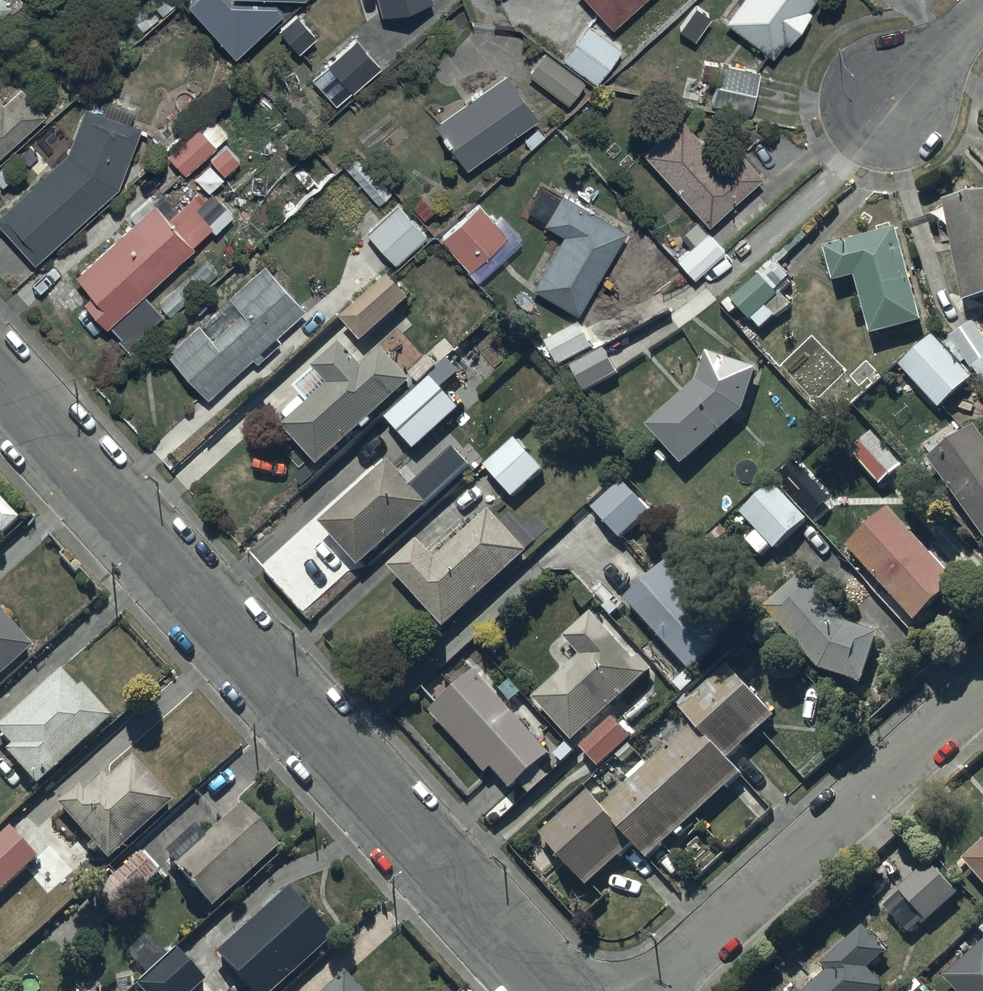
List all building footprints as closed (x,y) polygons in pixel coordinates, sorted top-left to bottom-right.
[(12,9),(4,0),(0,0),(0,19),(12,9)] [(432,0),(377,0),(382,18),(433,4),(432,0)] [(612,30),(646,0),(585,0),(612,30)] [(725,24),(773,60),(784,45),(787,47),(811,14),(808,12),(817,0),(743,0),(725,24)] [(297,18),(280,34),(298,55),(316,40),(297,18)] [(589,25),(562,59),(595,85),(622,51),(589,25)] [(381,71),(355,40),(326,64),(351,95),(381,71)] [(546,54),(529,77),(568,107),(586,83),(546,54)] [(717,83),(711,106),(750,115),(760,74),(704,61),(700,79),(717,83)] [(434,127),(466,172),(537,121),(506,76),(434,127)] [(45,117),(20,90),(4,105),(0,101),(0,158),(45,117)] [(66,155),(0,215),(0,228),(35,266),(119,190),(141,128),(85,109),(66,155)] [(682,121),(643,156),(709,229),(763,180),(742,156),(727,170),(682,121)] [(166,156),(184,177),(216,149),(198,129),(166,156)] [(82,304),(106,330),(194,251),(168,222),(180,212),(166,196),(75,277),(92,296),(82,304)] [(533,290),(578,316),(626,234),(562,196),(544,227),(563,238),(533,290)] [(945,207),(964,308),(982,304),(982,199),(945,207)] [(400,206),(367,235),(395,267),(428,237),(400,206)] [(470,272),(506,238),(477,208),(441,242),(470,272)] [(677,261),(695,281),(724,254),(696,224),(684,235),(694,245),(677,261)] [(923,327),(899,234),(825,253),(835,288),(857,283),(872,341),(923,327)] [(166,354),(208,400),(252,360),(257,365),(281,343),(276,339),(305,312),(264,266),(228,299),(241,312),(211,340),(198,326),(166,354)] [(390,279),(341,324),(362,347),(411,303),(390,279)] [(761,279),(734,303),(731,300),(723,307),(732,317),(738,311),(751,326),(753,324),(762,334),(776,321),(767,310),(779,299),(761,279)] [(580,326),(546,346),(561,371),(595,351),(580,326)] [(975,327),(952,343),(973,373),(975,372),(982,383),(982,339),(975,327)] [(974,382),(934,339),(900,370),(940,413),(974,382)] [(284,432),(319,472),(363,433),(366,435),(374,428),(372,425),(413,388),(379,350),(359,367),(343,349),(315,374),(316,375),(295,393),(309,409),(284,432)] [(709,356),(698,386),(648,432),(684,471),(746,414),(760,374),(709,356)] [(589,394),(618,378),(607,357),(578,374),(589,394)] [(430,380),(431,382),(386,421),(416,454),(460,414),(442,394),(461,377),(448,363),(430,380)] [(977,433),(931,465),(982,539),(982,442),(977,433)] [(870,440),(851,456),(879,488),(898,472),(870,440)] [(485,470),(514,502),(544,475),(516,443),(485,470)] [(320,529),(361,573),(430,510),(390,466),(387,470),(381,464),(369,475),(373,480),(320,529)] [(592,511),(622,544),(652,517),(622,484),(592,511)] [(778,492),(746,520),(775,554),(807,526),(778,492)] [(1,541),(19,524),(0,505),(0,540),(1,541)] [(890,513),(847,551),(916,628),(959,589),(950,580),(958,572),(939,552),(931,559),(890,513)] [(391,572),(445,633),(529,558),(492,516),(473,532),(465,524),(428,557),(419,546),(391,572)] [(670,566),(626,606),(692,678),(735,638),(670,566)] [(879,640),(849,629),(810,581),(777,607),(828,669),(871,683),(879,640)] [(33,653),(0,617),(0,683),(33,653)] [(565,644),(581,661),(534,704),(575,748),(655,675),(641,659),(635,664),(593,618),(565,644)] [(636,850),(650,865),(742,780),(728,765),(776,722),(729,671),(680,716),(695,732),(649,774),(643,768),(629,782),(633,787),(605,812),(591,797),(542,841),(590,893),(636,850)] [(479,676),(432,718),(486,779),(493,773),(512,795),(521,787),(530,797),(551,779),(542,769),(553,760),(479,676)] [(36,793),(111,725),(81,692),(77,696),(60,677),(0,732),(0,740),(12,753),(5,759),(36,793)] [(613,721),(581,751),(602,773),(617,759),(624,767),(638,754),(630,745),(633,742),(613,721)] [(79,791),(57,810),(108,867),(173,809),(133,763),(108,785),(103,779),(84,796),(79,791)] [(174,872),(212,915),(279,854),(241,811),(174,872)] [(0,839),(0,898),(38,862),(9,831),(0,839)] [(982,886),(982,849),(965,865),(982,886)] [(140,858),(107,887),(126,908),(159,880),(140,858)] [(885,910),(911,939),(927,925),(929,928),(961,899),(931,866),(899,894),(901,896),(885,910)] [(216,959),(244,990),(280,990),(333,944),(289,894),(216,959)] [(871,974),(889,958),(866,932),(823,970),(829,977),(814,990),(885,990),(871,974)] [(945,983),(953,990),(982,990),(982,949),(945,983)] [(206,985),(177,955),(138,990),(200,990),(206,985)] [(345,979),(332,990),(356,990),(345,979)]
